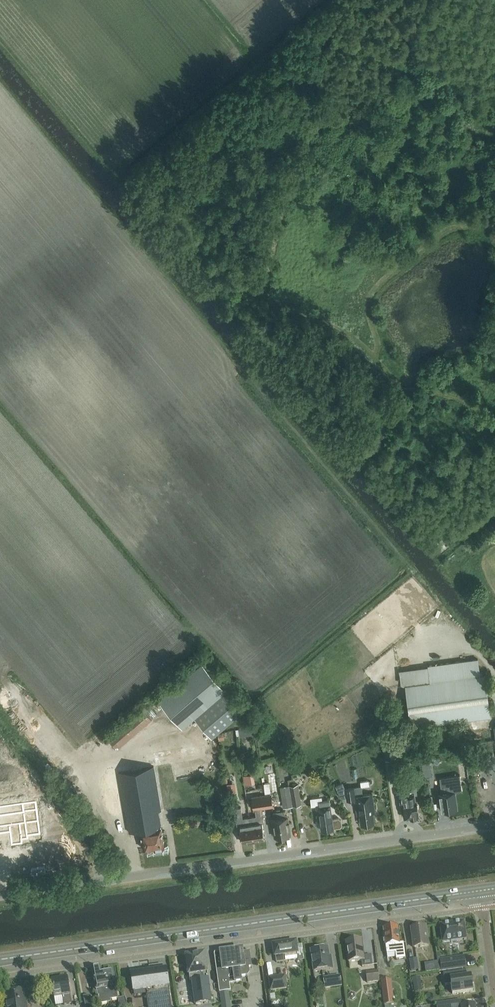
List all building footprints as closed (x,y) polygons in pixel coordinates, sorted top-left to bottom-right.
[(439,550),(445,557),(453,550),(447,543),(439,550)] [(408,646),(418,641),(416,637),(405,642),(408,646)] [(480,674),(478,658),(428,665),(430,681),(405,684),(411,726),(490,715),(485,674),(480,674)] [(182,728),(194,718),(211,738),(242,712),(224,691),(225,691),(202,663),(159,701),(182,728)] [(387,771),(395,770),(393,758),(395,758),(393,746),(384,747),(386,759),(385,760),(387,771)] [(437,761),(430,763),(433,773),(440,771),(437,761)] [(92,769),(97,774),(104,767),(98,762),(92,769)] [(144,849),(165,845),(161,824),(164,823),(155,767),(119,773),(120,780),(105,783),(109,809),(125,807),(129,832),(141,830),(144,849)] [(455,792),(463,791),(460,775),(440,778),(441,788),(440,788),(441,793),(439,794),(442,811),(457,809),(455,792)] [(372,809),(374,809),(372,793),(362,795),(361,786),(346,788),(343,783),(336,786),(341,797),(347,797),(347,800),(355,799),(358,815),(360,815),(361,824),(374,822),(373,821),(375,820),(375,815),(373,815),(372,809)] [(290,785),(293,806),(301,805),(298,784),(290,785)] [(293,806),(290,785),(280,786),(283,808),(293,806)] [(415,817),(416,816),(419,816),(418,810),(418,808),(419,806),(418,804),(417,803),(417,801),(416,801),(415,795),(417,795),(416,786),(398,789),(399,799),(401,799),(403,811),(404,811),(405,817),(409,817),(411,817),(413,818),(415,817)] [(273,806),(271,794),(253,797),(255,810),(256,810),(257,816),(243,818),(241,807),(235,808),(237,819),(236,819),(239,833),(241,832),(242,842),(265,838),(262,822),(264,822),(263,815),(262,808),(273,806)] [(339,818),(332,819),(330,800),(319,802),(320,805),(316,805),(318,820),(317,820),(317,826),(321,825),(321,830),(334,828),(340,827),(342,825),(341,820),(339,818)] [(0,817),(0,835),(10,834),(12,846),(22,845),(22,841),(28,840),(27,837),(40,835),(35,803),(22,805),(23,813),(0,817)] [(289,828),(291,828),(289,821),(288,821),(287,816),(286,816),(285,810),(273,812),(274,819),(272,819),(275,837),(290,835),(289,828)] [(464,921),(440,925),(443,942),(451,941),(451,942),(457,941),(457,940),(466,939),(464,921)] [(385,943),(387,952),(387,954),(395,953),(396,960),(406,958),(405,954),(403,943),(400,944),(397,927),(383,929),(385,939),(383,939),(384,943),(385,943)] [(428,946),(425,927),(411,929),(414,948),(428,946)] [(362,967),(372,965),(371,955),(363,956),(361,940),(346,942),(349,962),(361,960),(362,967)] [(283,955),(297,953),(295,943),(273,946),(275,956),(276,956),(276,962),(284,961),(283,955)] [(314,971),(332,969),(331,961),(330,961),(328,948),(311,950),(314,971)] [(235,983),(241,982),(240,976),(247,975),(250,973),(249,968),(251,967),(251,968),(252,968),(250,950),(249,951),(242,952),(242,950),(240,950),(239,949),(235,950),(234,951),(220,953),(221,955),(215,955),(214,954),(219,992),(220,992),(228,991),(230,991),(229,984),(235,983)] [(211,1002),(204,954),(193,955),(193,954),(189,955),(189,956),(186,957),(187,968),(187,969),(187,972),(188,972),(189,975),(190,982),(192,982),(195,1004),(211,1002)] [(440,959),(442,970),(465,967),(464,956),(440,959)] [(418,959),(410,960),(411,971),(419,970),(418,959)] [(150,972),(130,975),(133,992),(146,990),(147,995),(146,995),(148,1006),(172,1006),(168,987),(169,987),(166,970),(163,970),(162,966),(149,968),(150,972)] [(110,1000),(117,999),(115,987),(116,986),(113,970),(101,972),(100,968),(91,970),(95,990),(96,990),(99,1005),(111,1002),(110,1000)] [(367,983),(379,981),(378,970),(365,972),(367,983)] [(458,978),(457,971),(443,973),(445,985),(451,984),(452,994),(473,991),(472,984),(474,984),(473,977),(471,977),(471,976),(458,978)] [(285,976),(269,978),(270,990),(286,988),(285,976)] [(325,988),(341,986),(340,976),(323,978),(325,988)] [(421,977),(413,978),(414,986),(422,985),(421,977)] [(64,1004),(71,1003),(67,979),(51,981),(53,991),(52,991),(52,996),(53,996),(54,998),(62,996),(64,1004)] [(389,988),(382,989),(384,1004),(394,1003),(392,994),(389,994),(389,988)] [(27,1006),(25,1006),(23,990),(5,993),(7,1006),(27,1006)] [(220,992),(222,1006),(230,1006),(228,991),(220,992)] [(82,997),(84,1006),(92,1006),(90,996),(82,997)]
